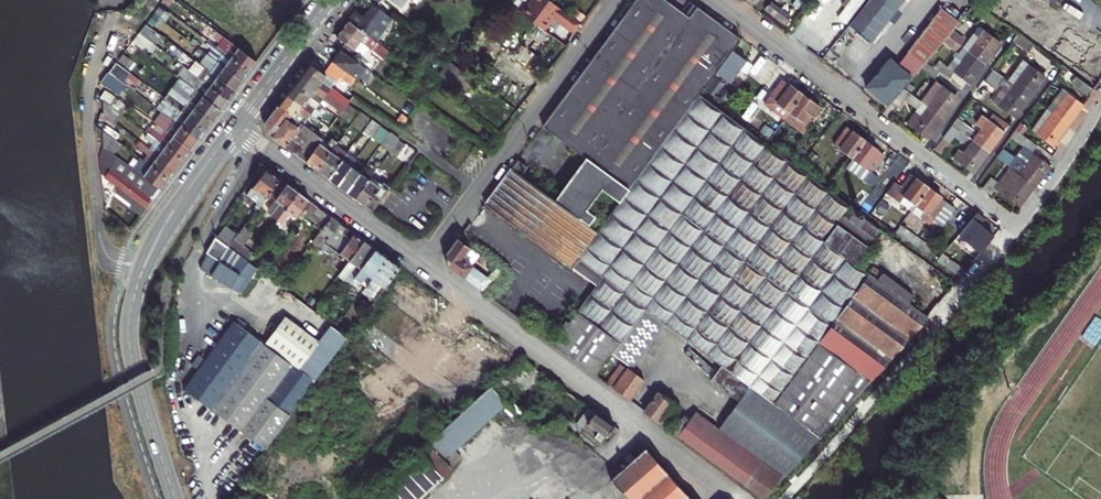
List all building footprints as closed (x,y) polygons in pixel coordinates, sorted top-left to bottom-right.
[(525,14),(544,28),(554,14),(577,30),(583,22),(552,0),(535,0),(525,14)] [(741,39),(698,6),(689,18),(664,0),(637,0),(543,125),(586,157),(628,190),(698,97),(717,71),(733,50),(741,39)] [(868,0),(854,0),(835,25),(844,32),(848,26),(868,0)] [(848,26),(870,43),(903,0),(868,0),(848,26)] [(785,26),(792,17),(772,1),(764,10),(785,26)] [(375,5),(365,17),(379,27),(372,37),(376,41),(393,18),(391,17),(376,6),(375,5)] [(365,17),(357,10),(349,21),(372,37),(379,27),(365,17)] [(922,67),(926,63),(948,36),(958,24),(943,11),(907,54),(922,67)] [(372,37),(349,21),(337,36),(347,43),(342,49),(355,58),(365,43),(372,49),(384,57),(389,50),(377,42),(376,41),(372,37)] [(540,57),(555,37),(535,22),(520,42),(540,57)] [(146,25),(133,41),(146,52),(160,36),(146,25)] [(223,42),(219,48),(250,71),(257,61),(209,26),(207,29),(223,42)] [(215,52),(212,57),(243,80),(250,71),(219,48),(193,29),(190,33),(215,52)] [(983,31),(968,51),(984,63),(996,48),(993,46),(997,41),(983,31)] [(1018,33),(1013,40),(1028,52),(1034,44),(1018,33)] [(1081,67),(1092,41),(1085,38),(1078,54),(1072,51),(1068,62),(1081,67)] [(953,72),(966,82),(969,78),(972,80),(984,63),(968,51),(962,46),(946,67),(938,61),(933,69),(938,72),(948,80),(953,72)] [(365,66),(355,58),(342,49),(333,62),(345,71),(356,79),(365,66)] [(746,60),(733,50),(717,71),(730,81),(746,60)] [(215,66),(211,72),(235,90),(243,80),(212,57),(210,56),(206,60),(215,66)] [(903,90),(914,77),(892,58),(868,86),(890,105),(903,90)] [(1038,79),(1041,74),(1022,60),(1007,80),(1029,97),(1041,81),(1038,79)] [(114,62),(100,84),(118,94),(131,73),(114,62)] [(349,99),(331,86),(323,80),(326,74),(325,73),(310,62),(302,72),(311,78),(310,80),(318,86),(319,85),(327,91),(345,104),(349,99)] [(345,71),(333,62),(325,73),(326,74),(337,82),(345,71)] [(922,67),(921,69),(933,78),(938,72),(933,69),(926,63),(922,67)] [(475,80),(457,66),(446,80),(464,94),(475,80)] [(208,75),(204,81),(228,99),(235,90),(211,72),(205,67),(203,70),(208,75)] [(1004,78),(993,70),(984,82),(995,90),(1004,78)] [(302,72),(294,84),(310,96),(314,90),(323,97),(341,110),(345,104),(327,91),(319,85),(318,86),(310,80),(311,78),(302,72)] [(197,91),(221,109),(228,99),(204,81),(195,75),(192,79),(201,85),(197,91)] [(784,120),(789,113),(802,95),(776,75),(758,100),(784,120)] [(1092,88),(1075,75),(1070,81),(1087,94),(1092,88)] [(1029,97),(1007,80),(992,101),(1015,117),(1029,97)] [(193,95),(188,102),(213,120),(221,109),(197,91),(185,82),(182,87),(193,95)] [(920,102),(927,107),(943,119),(955,103),(952,101),(955,96),(939,85),(935,82),(920,102)] [(310,96),(294,84),(287,93),(295,99),(294,101),(302,107),(302,106),(311,113),(315,108),(306,102),(310,96)] [(106,90),(100,97),(107,103),(99,113),(114,125),(128,108),(106,90)] [(904,101),(917,110),(922,114),(912,128),(928,140),(943,119),(927,107),(920,102),(903,90),(890,105),(896,110),(898,108),(904,101)] [(1061,90),(1046,110),(1051,113),(1067,126),(1079,110),(1076,108),(1079,103),(1061,90)] [(128,91),(124,98),(137,106),(142,99),(128,91)] [(213,120),(188,102),(186,105),(169,93),(164,98),(169,102),(206,129),(213,120)] [(287,93),(278,105),(295,117),(298,112),(307,119),(311,113),(302,106),(302,107),(294,101),(295,99),(287,93)] [(784,120),(804,135),(823,110),(802,95),(789,113),(784,120)] [(749,387),(818,440),(926,317),(908,303),(913,296),(873,266),(867,273),(854,263),(879,230),(865,220),(861,217),(861,212),(859,210),(856,211),(850,206),(848,208),(805,175),(808,170),(793,159),(789,163),(698,97),(628,190),(596,233),(554,202),(521,176),(510,168),(485,203),(595,286),(577,311),(598,326),(574,359),(596,375),(612,354),(623,362),(656,318),(722,367),(711,381),(738,402),(749,387)] [(169,102),(162,112),(198,140),(206,129),(169,102)] [(266,132),(296,154),(303,145),(312,152),(322,138),(321,137),(295,117),(278,105),(265,122),(266,132)] [(922,114),(917,110),(907,124),(912,128),(922,114)] [(361,111),(352,122),(362,129),(370,117),(361,111)] [(167,131),(192,149),(198,140),(162,112),(161,112),(159,114),(162,116),(161,118),(170,125),(166,130),(167,131)] [(1036,133),(1050,143),(1053,139),(1056,141),(1067,126),(1051,113),(1036,133)] [(981,128),(972,140),(989,153),(1004,132),(981,115),(975,124),(981,128)] [(952,126),(966,136),(972,128),(957,118),(952,126)] [(372,119),(364,130),(373,136),(381,125),(372,119)] [(1018,121),(1013,127),(1022,134),(1027,128),(1018,121)] [(966,136),(952,126),(943,138),(949,143),(953,137),(961,143),(966,136)] [(996,158),(1010,169),(1035,187),(1050,166),(1031,153),(1037,145),(1022,134),(1013,127),(1007,135),(1025,148),(1016,159),(1002,149),(996,158)] [(834,146),(852,159),(865,142),(847,128),(834,146)] [(167,131),(159,141),(184,159),(192,149),(167,131)] [(389,151),(398,140),(399,138),(390,132),(380,145),(389,151)] [(318,170),(336,144),(338,143),(324,133),(321,137),(322,138),(312,152),(306,161),(318,170)] [(405,145),(398,140),(389,151),(388,153),(396,158),(405,145)] [(952,157),(973,173),(989,153),(972,140),(962,153),(957,149),(952,157)] [(152,151),(154,152),(177,168),(184,159),(159,141),(152,151)] [(884,156),(865,142),(852,159),(846,168),(865,182),(872,173),(884,156)] [(347,152),(336,144),(318,170),(329,178),(347,152)] [(152,196),(155,198),(161,189),(126,163),(104,146),(100,159),(111,167),(113,168),(152,196)] [(147,158),(145,161),(169,179),(177,168),(154,152),(149,160),(147,158)] [(356,159),(347,152),(329,178),(337,184),(352,164),(356,159)] [(126,163),(161,189),(169,179),(145,161),(134,153),(126,163)] [(586,157),(554,202),(596,233),(628,190),(586,157)] [(102,173),(104,175),(111,167),(100,159),(102,173)] [(510,168),(521,176),(528,168),(517,160),(510,168)] [(356,166),(352,164),(337,184),(346,191),(360,172),(355,169),(356,166)] [(355,197),(372,175),(375,171),(365,165),(360,172),(346,191),(355,197)] [(146,204),(152,196),(113,168),(111,167),(104,175),(106,177),(106,178),(123,190),(119,195),(132,204),(130,206),(142,215),(149,206),(146,204)] [(255,205),(258,207),(268,194),(279,178),(266,168),(247,195),(257,203),(255,205)] [(1035,187),(1010,169),(999,182),(995,189),(1016,205),(1019,200),(1023,203),(1035,187)] [(383,183),(372,175),(355,197),(367,206),(383,183)] [(885,193),(911,212),(912,211),(916,206),(928,189),(909,175),(900,187),(894,182),(885,193)] [(991,176),(982,187),(991,194),(995,189),(999,182),(991,176)] [(254,241),(259,244),(276,221),(298,192),(279,178),(268,194),(277,200),(269,210),(274,214),(254,241)] [(385,181),(383,183),(367,206),(374,211),(393,186),(385,181)] [(940,198),(928,189),(916,206),(912,211),(930,225),(934,219),(946,203),(939,199),(940,198)] [(298,192),(276,221),(285,227),(293,216),(296,218),(301,212),(323,228),(331,216),(298,192)] [(958,236),(980,253),(993,237),(979,226),(984,219),(977,214),(958,236)] [(320,250),(340,223),(331,216),(323,228),(313,242),(317,245),(313,250),(308,247),(302,256),(311,262),(320,250)] [(349,229),(340,223),(320,250),(324,252),(328,246),(349,261),(350,261),(364,240),(354,233),(351,237),(345,233),(349,229)] [(936,248),(901,225),(896,233),(930,257),(936,248)] [(218,261),(223,253),(228,246),(215,237),(206,253),(211,256),(218,261)] [(234,239),(228,246),(247,260),(252,253),(234,239)] [(446,256),(448,265),(487,294),(504,272),(491,263),(483,274),(470,264),(478,253),(460,239),(459,239),(446,256)] [(364,240),(350,261),(356,265),(345,279),(350,283),(376,249),(364,240)] [(376,249),(350,283),(362,291),(387,257),(376,249)] [(215,265),(208,261),(203,270),(231,288),(242,270),(234,265),(236,261),(223,253),(218,261),(215,265)] [(940,263),(947,268),(960,277),(967,269),(953,260),(946,255),(940,263)] [(387,257),(362,291),(374,301),(400,267),(387,257)] [(955,282),(960,277),(947,268),(943,273),(955,282)] [(598,326),(577,311),(553,343),(574,359),(598,326)] [(184,390),(264,450),(314,383),(298,371),(318,345),(284,319),(264,345),(234,322),(184,390)] [(620,364),(606,383),(630,400),(644,380),(628,369),(627,369),(620,364)] [(427,443),(442,461),(506,403),(490,386),(427,443)] [(718,429),(762,462),(783,477),(791,468),(793,469),(818,440),(749,387),(738,402),(718,429)] [(657,393),(644,411),(665,426),(678,408),(657,393)] [(577,423),(600,440),(604,436),(606,436),(614,425),(589,407),(577,423)] [(744,485),(762,462),(718,429),(696,412),(690,420),(678,436),(744,485)] [(678,436),(690,420),(683,416),(672,431),(678,436)] [(450,469),(442,461),(427,443),(365,498),(417,498),(450,469)] [(647,450),(645,448),(611,478),(629,498),(690,498),(647,450)] [(762,462),(744,485),(764,498),(783,477),(762,462)]
